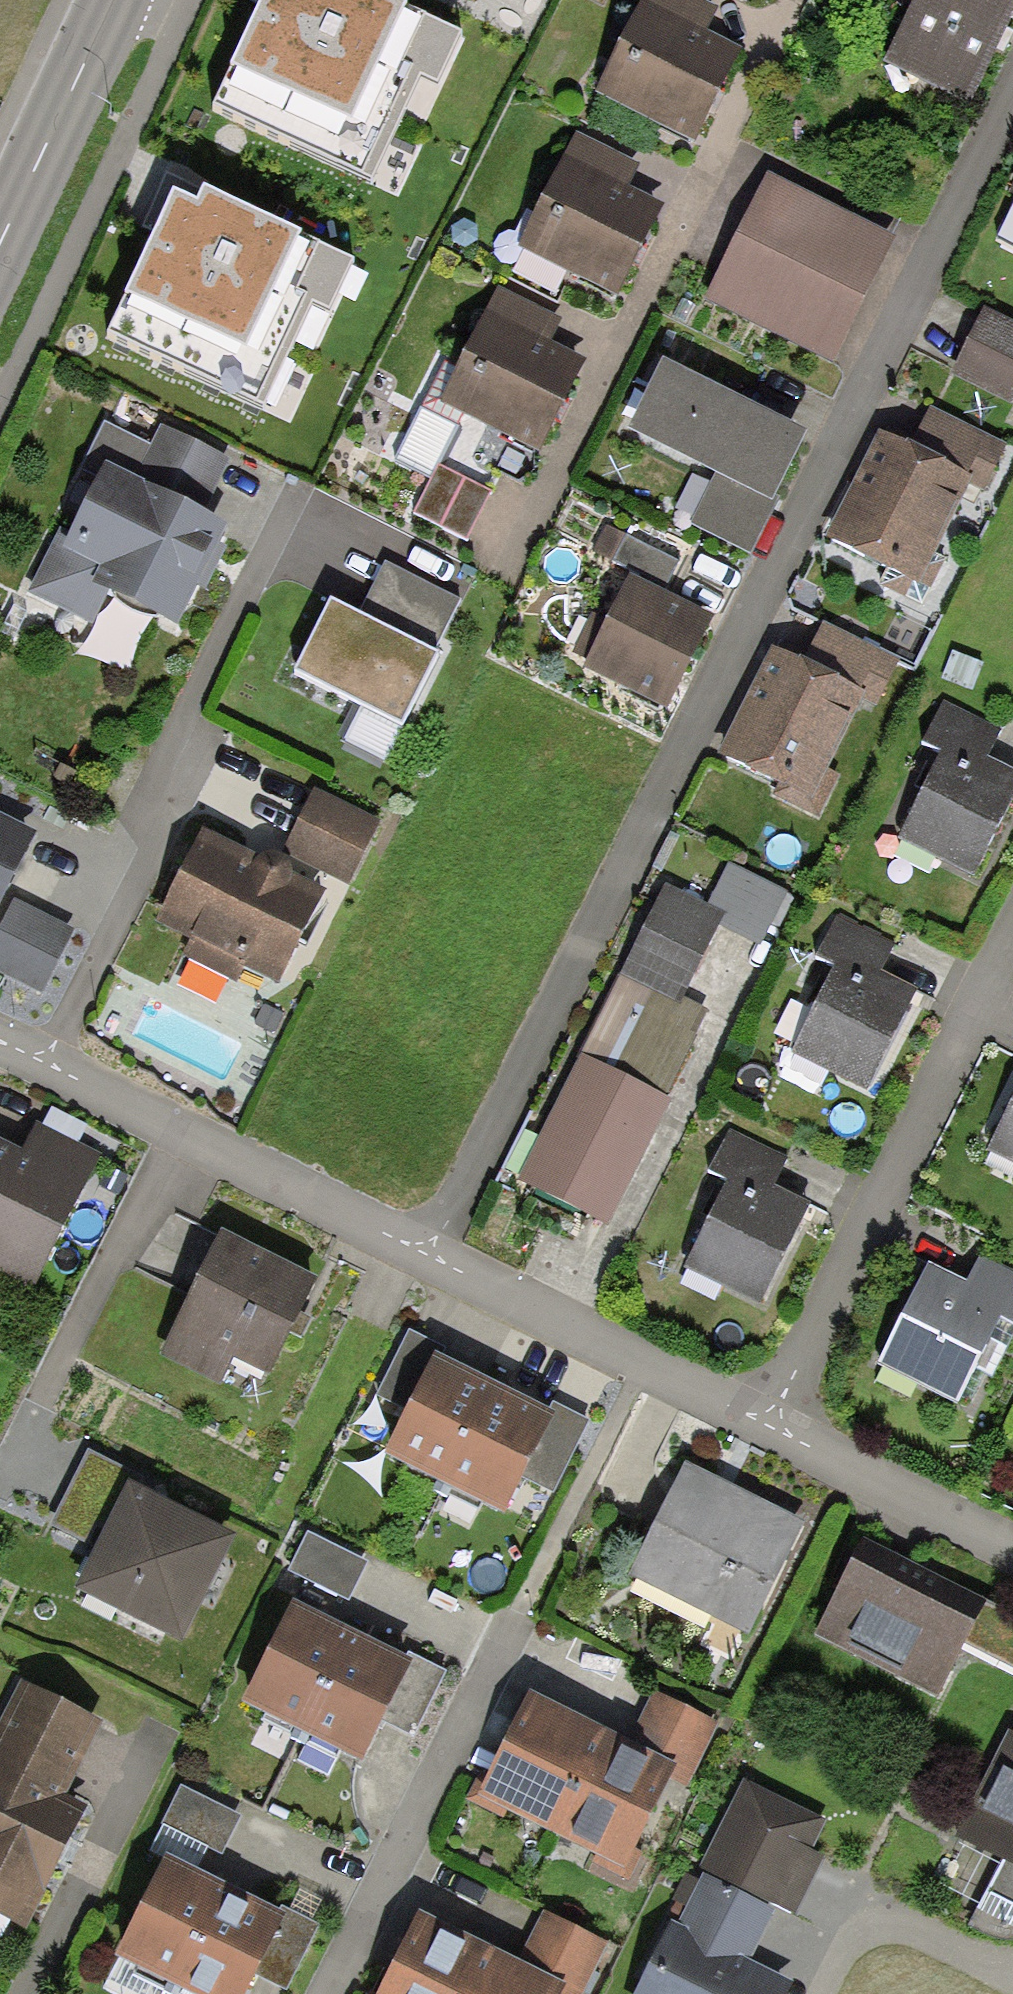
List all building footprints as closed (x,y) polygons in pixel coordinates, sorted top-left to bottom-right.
[(266,2),(217,111),(372,183),(421,79),(437,89),(461,38),(377,0),(267,0),(266,2)] [(690,0),(643,0),(596,98),(692,145),(736,55),(699,38),(712,11),(690,0)] [(884,61),(970,102),(1000,39),(1012,13),(1012,0),(914,0),(884,61)] [(631,167),(571,137),(514,254),(611,300),(655,211),(618,193),(631,167)] [(896,236),(767,173),(705,299),(833,362),(896,236)] [(198,212),(172,201),(159,231),(108,341),(269,414),(315,314),(329,320),(354,266),(204,198),(198,212)] [(998,240),(1012,247),(1012,208),(998,240)] [(551,323),(490,294),(434,410),(531,457),(574,368),(538,350),(551,323)] [(985,307),(952,374),(1012,405),(1012,321),(985,307)] [(715,473),(774,503),(809,434),(663,362),(629,431),(715,473)] [(878,430),(823,539),(884,570),(877,584),(921,606),(943,562),(940,546),(971,485),(984,492),(1008,444),(930,405),(910,446),(878,430)] [(149,447),(102,423),(48,528),(60,534),(31,592),(92,623),(108,592),(178,627),(229,528),(201,514),(228,462),(159,427),(149,447)] [(492,493),(437,465),(413,512),(469,540),(492,493)] [(774,503),(715,473),(690,521),(749,551),(774,503)] [(679,561),(607,526),(593,554),(665,589),(679,561)] [(361,618),(329,602),(295,668),(399,722),(434,654),(428,651),(455,599),(388,565),(361,618)] [(712,619),(627,577),(582,667),(666,709),(712,619)] [(718,755),(777,784),(772,795),(819,818),(841,775),(828,769),(860,707),(874,714),(901,660),(822,621),(802,659),(773,644),(718,755)] [(898,839),(976,877),(1012,802),(1012,769),(988,757),(1001,731),(943,703),(923,745),(940,753),(898,839)] [(376,822),(311,794),(284,853),(349,882),(376,822)] [(34,834),(0,817),(0,903),(34,834)] [(255,858),(203,831),(156,922),(186,937),(177,954),(235,983),(246,963),(276,979),(321,891),(291,876),(290,869),(286,860),(279,855),(271,854),(262,855),(255,858)] [(730,866),(709,909),(722,916),(719,924),(762,945),(787,894),(730,866)] [(709,909),(662,887),(515,1180),(607,1225),(630,1179),(669,1100),(662,1097),(707,1007),(683,995),(719,924),(722,916),(709,909)] [(15,900),(0,932),(0,973),(43,994),(74,928),(15,900)] [(893,946),(835,918),(816,958),(834,967),(792,1053),(868,1091),(917,993),(879,974),(893,946)] [(988,1150),(1012,1162),(1012,1101),(988,1150)] [(23,1151),(0,1139),(0,1274),(32,1290),(100,1156),(37,1124),(23,1151)] [(707,1177),(726,1187),(685,1265),(759,1303),(809,1206),(773,1187),(788,1159),(731,1130),(707,1177)] [(319,1279),(222,1230),(160,1353),(220,1383),(232,1360),(269,1378),(295,1326),(319,1279)] [(926,1263),(878,1362),(960,1401),(998,1321),(1012,1328),(1012,1271),(979,1255),(966,1283),(926,1263)] [(548,1414),(440,1359),(446,1348),(407,1328),(373,1396),(403,1412),(382,1454),(504,1516),(523,1478),(553,1492),(589,1421),(553,1403),(548,1414)] [(159,1499),(163,1489),(88,1453),(53,1525),(100,1548),(78,1592),(183,1643),(236,1537),(159,1499)] [(805,1525),(687,1463),(628,1577),(713,1621),(703,1640),(731,1654),(742,1633),(747,1635),(805,1525)] [(366,1563),(306,1534),(282,1582),(344,1610),(366,1563)] [(864,1538),(815,1633),(939,1697),(966,1643),(1012,1667),(1012,1614),(864,1538)] [(404,1660),(293,1603),(241,1703),(364,1766),(385,1726),(411,1740),(446,1673),(407,1653),(404,1660)] [(26,1932),(87,1808),(69,1799),(105,1723),(20,1680),(0,1719),(0,1919),(26,1932)] [(626,1742),(527,1694),(486,1778),(479,1774),(465,1802),(502,1820),(506,1813),(594,1856),(590,1864),(629,1882),(643,1853),(634,1848),(667,1780),(687,1790),(718,1727),(649,1694),(626,1742)] [(1007,1730),(952,1837),(1012,1868),(1012,1733),(1007,1730)] [(745,1780),(702,1869),(799,1915),(826,1858),(812,1852),(828,1820),(745,1780)] [(242,1817),(179,1786),(159,1826),(222,1857),(242,1817)] [(166,1858),(116,1957),(188,1993),(249,1993),(258,1976),(287,1991),(321,1924),(282,1904),(277,1914),(166,1858)] [(635,1993),(789,1993),(793,1985),(746,1962),(769,1914),(704,1883),(681,1929),(669,1924),(635,1993)] [(420,1912),(378,1993),(583,1993),(607,1946),(541,1913),(518,1960),(420,1912)]
